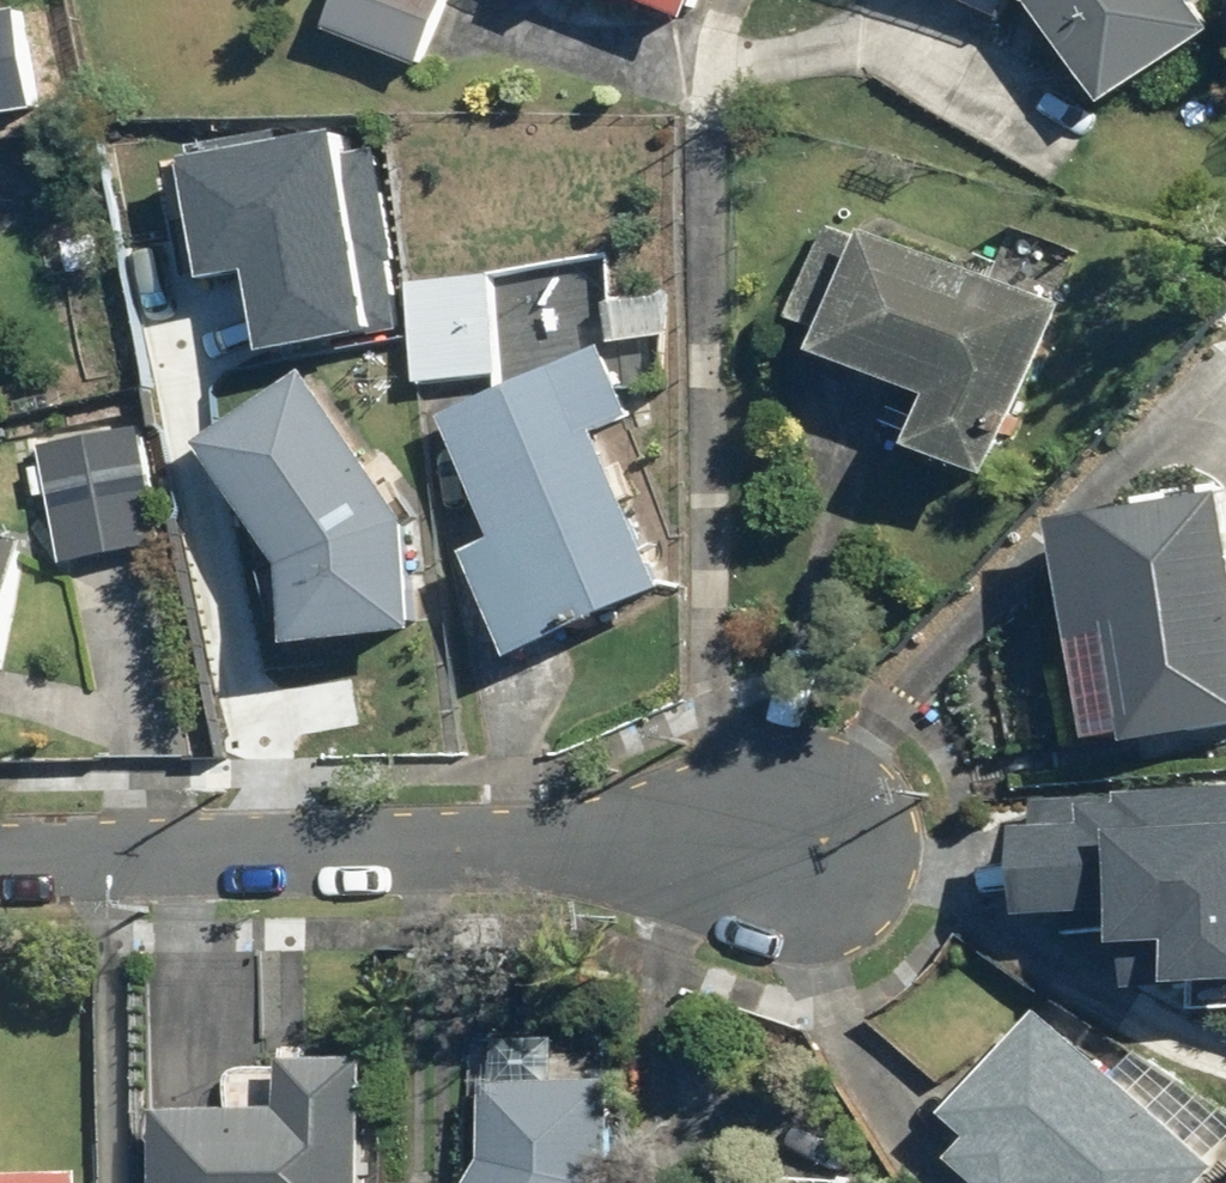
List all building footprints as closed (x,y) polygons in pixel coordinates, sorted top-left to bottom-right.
[(328,27),(433,67),(458,0),(338,0),(328,27)] [(703,24),(712,0),(639,0),(703,24)] [(1022,23),(1035,3),(1121,109),(1224,31),(1199,0),(977,0),(1022,23)] [(26,12),(0,15),(0,113),(38,108),(26,12)] [(1072,313),(828,224),(792,321),(834,336),(826,359),(952,405),(934,452),(1011,480),(1072,313)] [(228,356),(208,251),(100,272),(121,377),(228,356)] [(498,270),(412,280),(425,386),(511,375),(498,270)] [(605,347),(445,417),(506,542),(478,556),(529,662),(678,590),(605,440),(641,422),(605,347)] [(420,515),(312,371),(207,442),(293,568),(303,651),(433,641),(420,515)] [(167,547),(144,420),(34,448),(44,504),(56,502),(67,565),(167,547)] [(1067,531),(1111,756),(1225,734),(1225,499),(1067,531)] [(0,531),(0,671),(6,673),(33,537),(0,531)] [(1225,816),(1224,778),(1024,779),(1025,914),(1122,914),(1123,934),(1225,933),(1225,816)] [(1127,1080),(1046,1010),(947,1124),(975,1148),(959,1165),(979,1182),(1218,1182),(1225,1174),(1225,1167),(1224,1165),(1225,1161),(1225,1108),(1145,1053),(1127,1080)] [(377,1059),(235,1062),(234,1113),(169,1112),(169,1182),(376,1182),(377,1059)] [(488,1162),(477,1182),(624,1182),(627,1080),(495,1078),(488,1162)]
